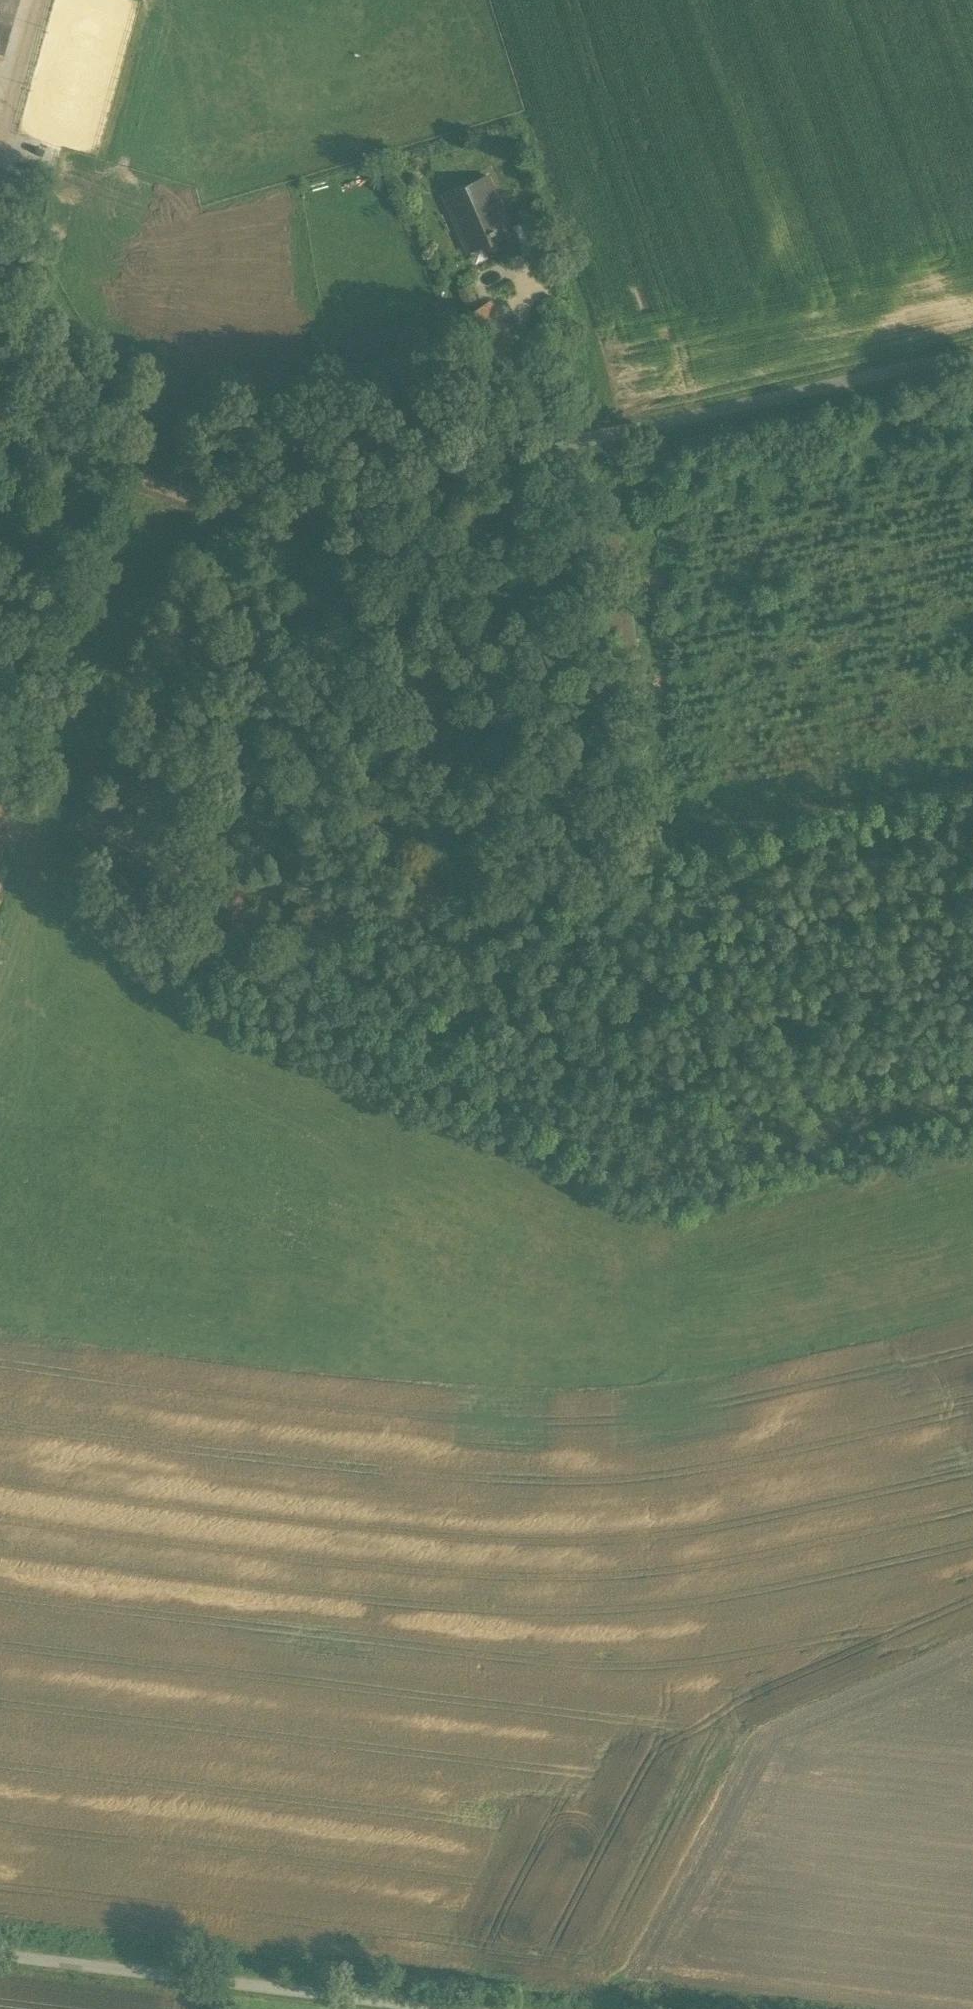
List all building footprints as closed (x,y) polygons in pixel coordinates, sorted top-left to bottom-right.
[(13,23),(19,0),(0,0),(0,19),(13,23)] [(0,19),(0,52),(4,53),(13,23),(0,19)] [(504,217),(487,177),(443,196),(467,250),(497,237),(504,252),(527,240),(513,213),(504,217)] [(507,335),(488,303),(459,320),(486,366),(558,322),(549,307),(507,335)]
